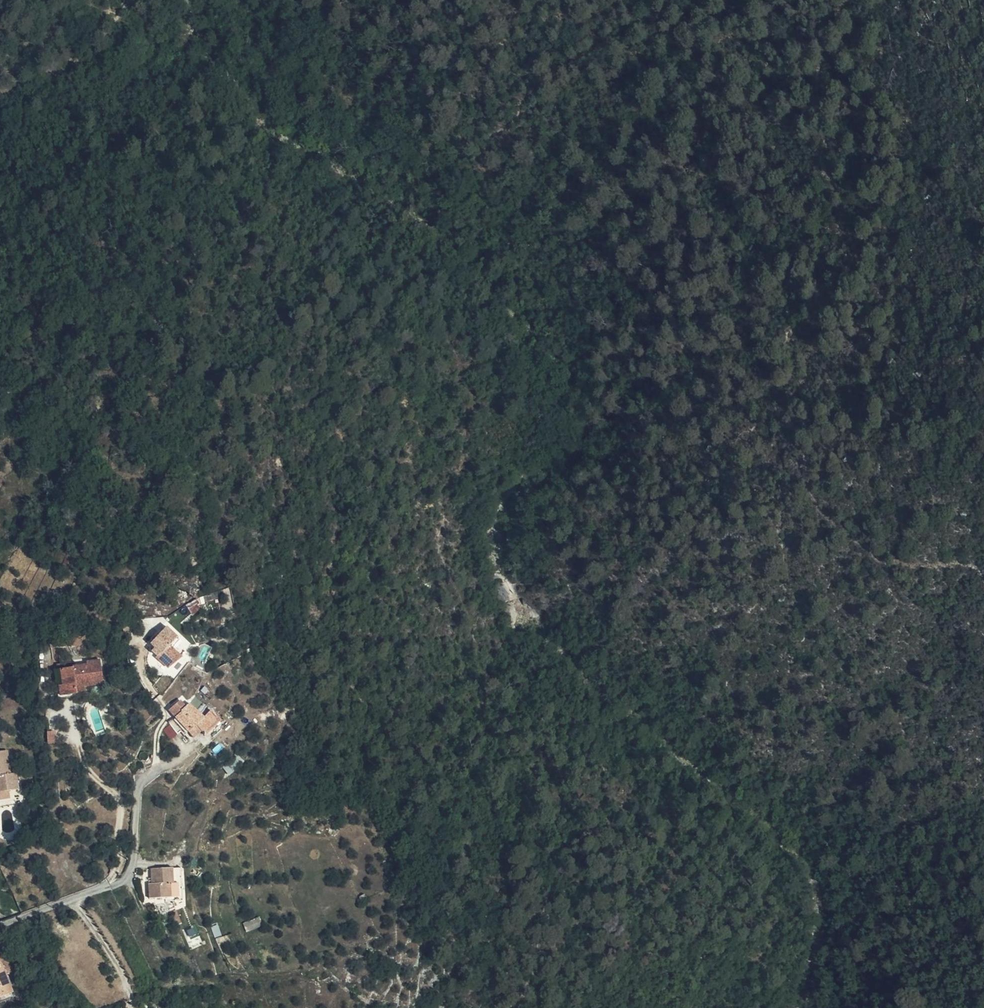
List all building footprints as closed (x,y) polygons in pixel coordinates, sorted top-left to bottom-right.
[(165,379),(161,389),(170,392),(175,383),(165,379)] [(170,628),(160,636),(170,647),(180,639),(170,628)] [(168,668),(171,667),(180,658),(170,647),(160,636),(152,643),(156,647),(162,654),(158,657),(168,668)] [(152,651),(158,657),(162,654),(156,647),(152,651)] [(78,692),(77,688),(77,682),(86,681),(104,679),(101,656),(88,657),(88,660),(75,661),(73,662),(74,663),(70,663),(55,665),(59,694),(78,692)] [(167,669),(168,668),(158,657),(156,659),(167,669)] [(180,658),(171,667),(182,659),(180,658)] [(162,724),(165,728),(168,726),(173,733),(177,731),(180,734),(185,730),(190,735),(199,729),(203,734),(221,720),(210,710),(208,708),(205,705),(197,698),(194,699),(185,706),(166,721),(162,724)] [(169,712),(163,716),(166,721),(185,706),(181,701),(168,710),(169,712)] [(0,747),(0,787),(19,785),(17,768),(12,769),(8,745),(0,747)] [(178,867),(147,867),(147,877),(145,877),(145,897),(167,896),(167,900),(179,900),(178,867)] [(2,973),(11,969),(8,959),(9,959),(2,941),(0,941),(0,994),(9,991),(2,973)]
